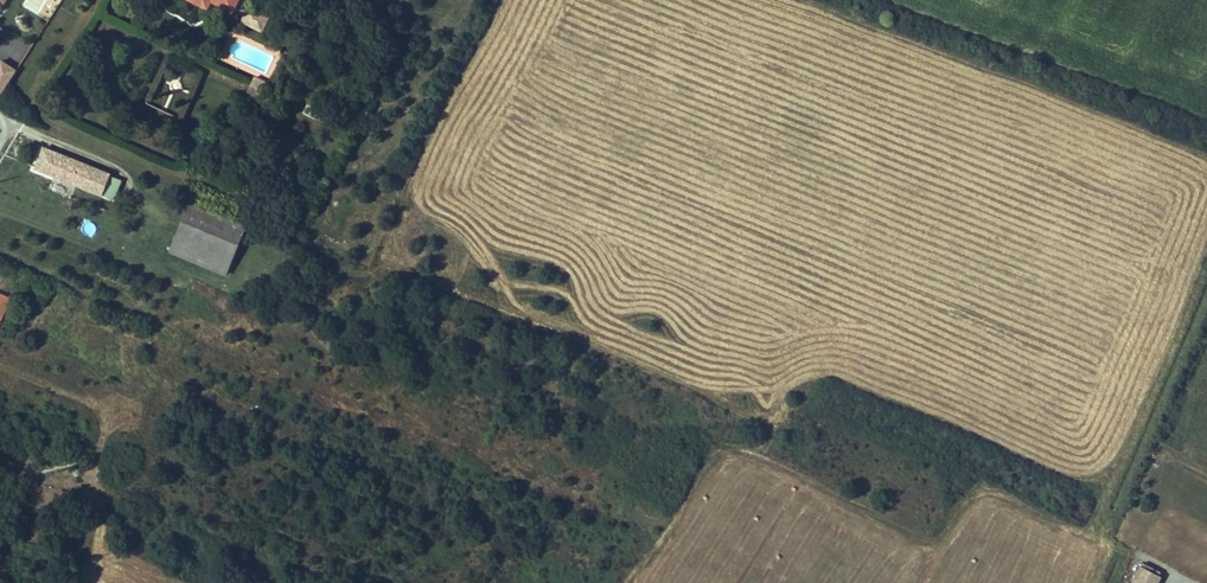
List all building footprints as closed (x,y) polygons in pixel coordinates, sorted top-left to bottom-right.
[(238,0),(213,0),(232,10),(238,0)] [(247,7),(241,23),(262,30),(268,14),(247,7)] [(0,59),(0,84),(13,64),(1,57),(0,59)] [(266,83),(255,78),(247,93),(259,99),(266,83)] [(54,176),(55,174),(78,183),(77,186),(112,200),(119,182),(45,152),(38,170),(54,176)] [(70,196),(74,186),(56,179),(52,189),(70,196)] [(189,209),(171,253),(225,276),(243,232),(189,209)] [(1161,575),(1142,565),(1132,582),(1157,582),(1161,575)]
